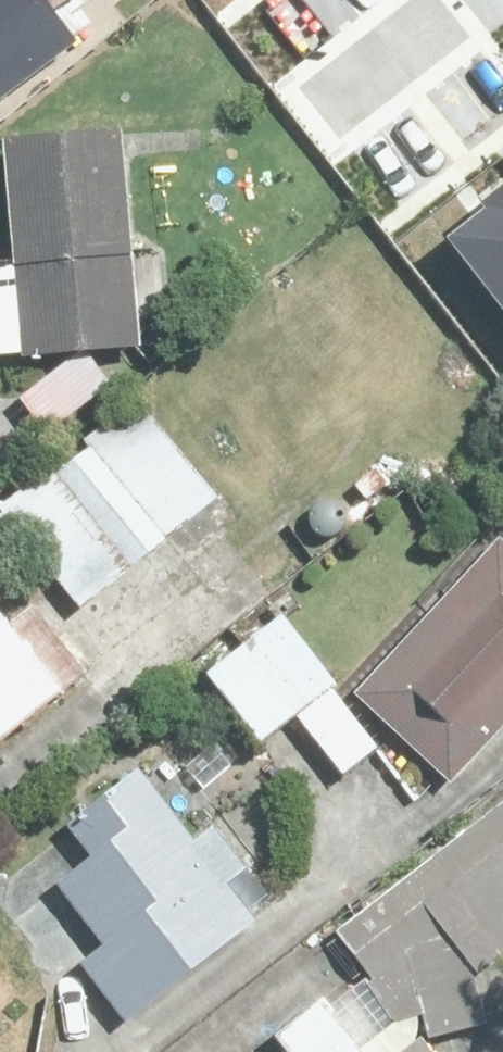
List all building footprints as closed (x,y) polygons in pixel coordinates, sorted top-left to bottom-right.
[(74,30),(50,0),(0,0),(0,88),(74,30)] [(122,132),(7,137),(9,258),(0,258),(0,361),(127,354),(122,132)] [(447,236),(502,307),(502,179),(482,195),(488,203),(447,236)] [(54,360),(12,395),(42,429),(83,394),(54,360)] [(132,393),(0,493),(0,545),(19,531),(73,602),(211,497),(132,393)] [(347,694),(441,780),(502,712),(502,533),(499,530),(347,694)] [(89,683),(22,601),(9,612),(0,601),(0,754),(89,683)] [(280,606),(200,666),(253,738),(298,797),(371,739),(327,684),(334,678),(280,606)] [(75,959),(123,1019),(202,970),(257,915),(229,878),(261,851),(224,811),(195,831),(137,756),(56,815),(84,850),(47,875),(98,939),(75,959)] [(355,1045),(396,1011),(422,1011),(421,1026),(484,1022),(482,974),(502,956),(502,789),(320,918),(368,974),(333,998),(312,976),(257,1011),(287,1051),(360,1051),(355,1045)]
